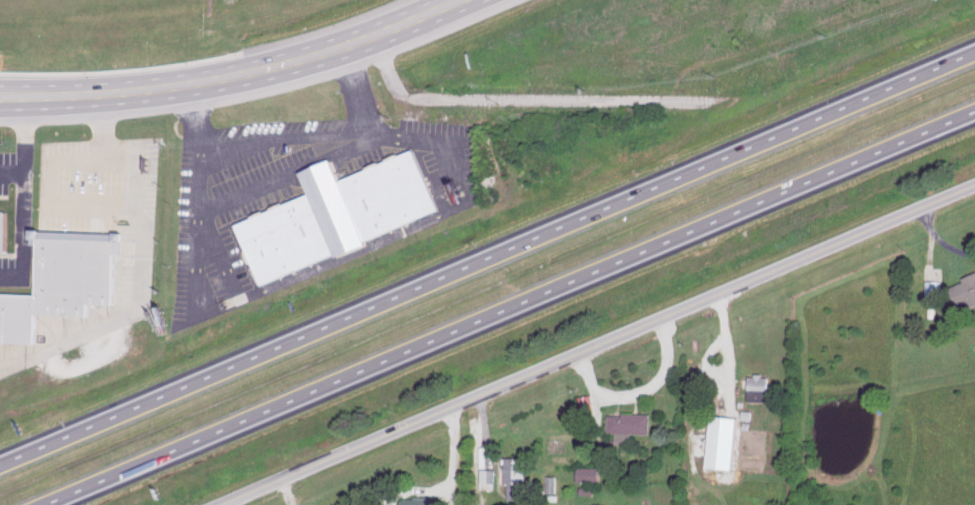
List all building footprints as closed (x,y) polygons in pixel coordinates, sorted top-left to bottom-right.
[(238,227),(264,288),(444,210),(419,150),(341,184),(333,163),(305,176),(313,194),(238,227)] [(11,253),(12,215),(0,215),(0,253),(11,253)] [(40,297),(0,296),(0,344),(38,345),(39,317),(91,319),(91,305),(118,306),(121,236),(43,233),(40,297)] [(961,307),(974,302),(974,274),(952,282),(961,307)] [(941,299),(942,279),(926,279),(925,299),(941,299)] [(771,400),(772,374),(753,374),(752,399),(771,400)] [(596,407),(593,393),(581,396),(584,409),(596,407)] [(630,432),(653,433),(653,413),(624,412),(624,414),(611,414),(611,431),(619,431),(619,436),(630,436),(630,432)] [(741,416),(712,415),(711,452),(708,452),(708,466),(739,468),(741,416)] [(492,447),(484,446),(483,466),(491,467),(492,447)] [(508,498),(526,499),(526,492),(540,493),(540,479),(527,479),(528,457),(510,457),(508,498)] [(602,481),(602,467),(580,466),(580,480),(602,481)] [(496,469),(480,468),(480,482),(496,482),(496,469)] [(558,475),(549,475),(549,493),(559,493),(558,475)] [(441,497),(404,496),(404,504),(441,504),(441,497)]
